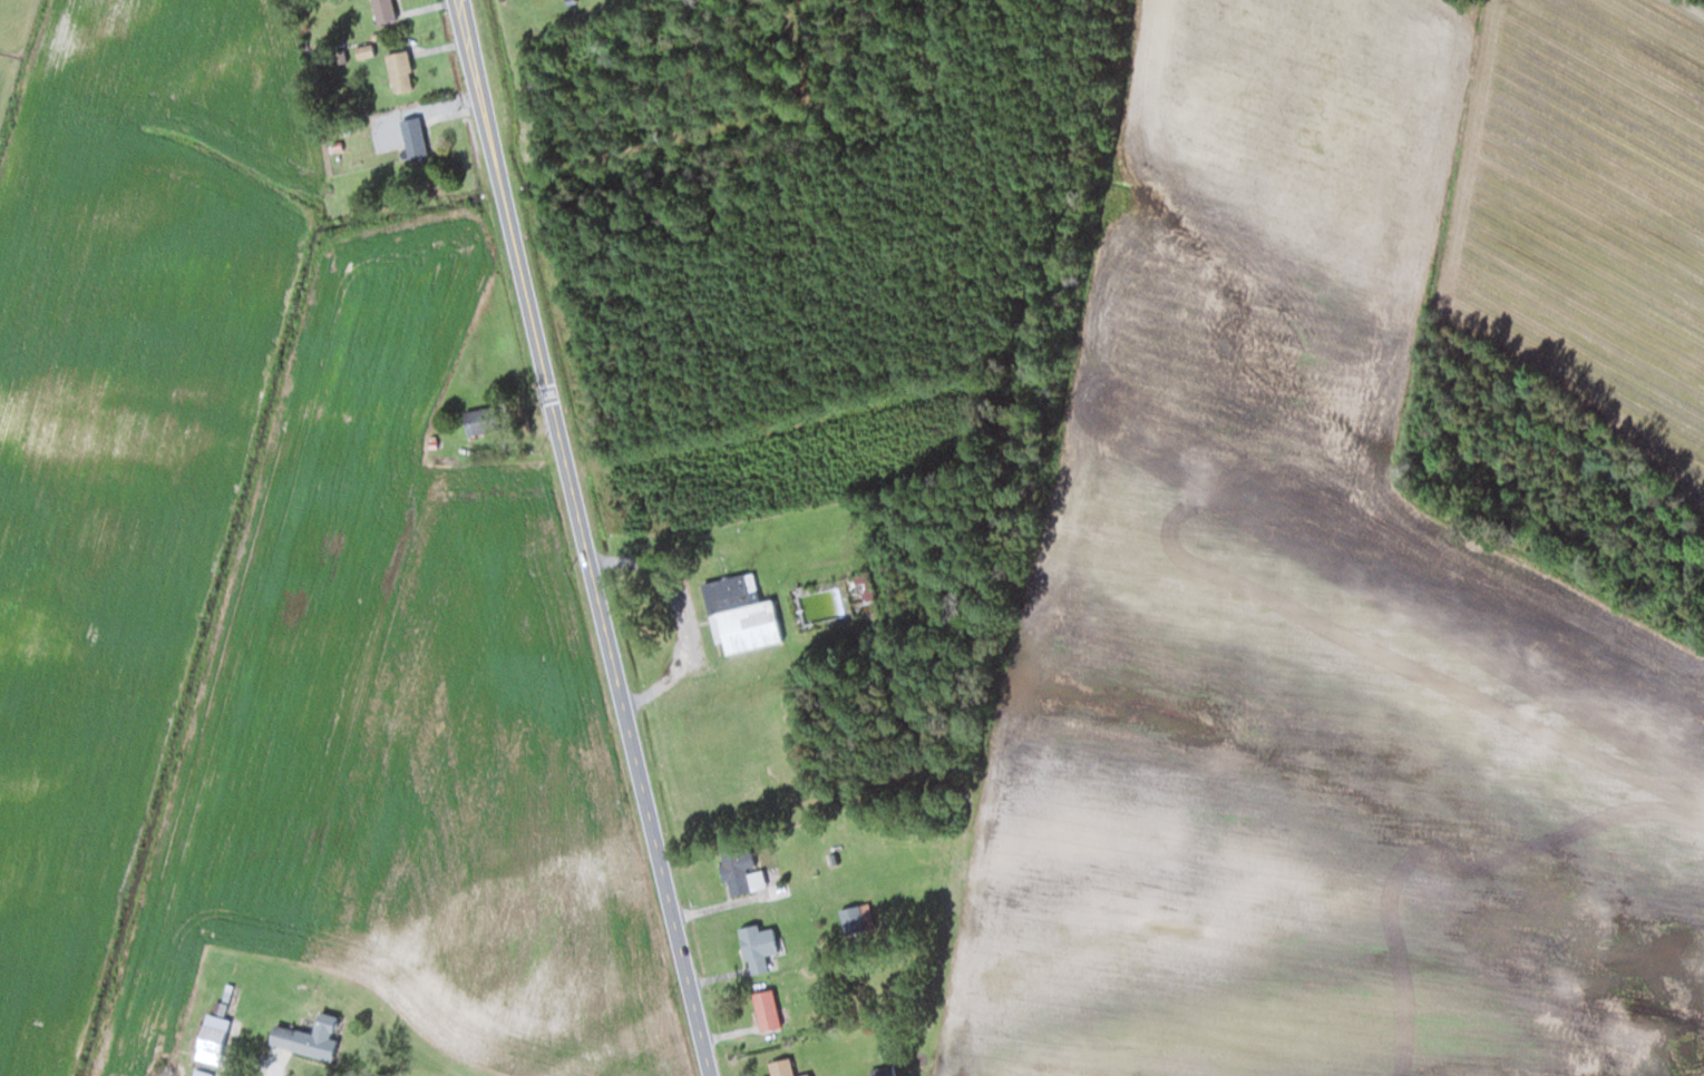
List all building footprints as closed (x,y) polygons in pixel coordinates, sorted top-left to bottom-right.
[(374,22),(394,19),(391,0),(370,0),(374,22)] [(406,48),(384,52),(391,91),(412,87),(406,48)] [(425,153),(416,115),(398,120),(406,158),(425,153)] [(784,641),(774,598),(758,601),(752,572),(701,583),(714,643),(720,642),(722,654),(784,641)] [(873,597),(867,572),(854,575),(859,600),(873,597)] [(728,896),(749,890),(743,868),(754,865),(749,845),(717,854),(728,896)] [(848,863),(845,849),(825,854),(829,867),(848,863)] [(873,930),(870,904),(839,907),(842,933),(873,930)] [(777,953),(772,928),(758,930),(756,923),(738,927),(747,974),(768,970),(765,955),(777,953)] [(760,1031),(780,1026),(771,988),(750,993),(760,1031)] [(329,1038),(334,1015),(315,1011),(310,1033),(271,1024),(266,1045),(330,1060),(335,1039),(329,1038)] [(195,1061),(223,1063),(227,1017),(199,1015),(195,1061)] [(770,1075),(794,1075),(789,1057),(767,1062),(770,1075)] [(890,1065),(869,1067),(870,1075),(891,1075),(890,1065)]
